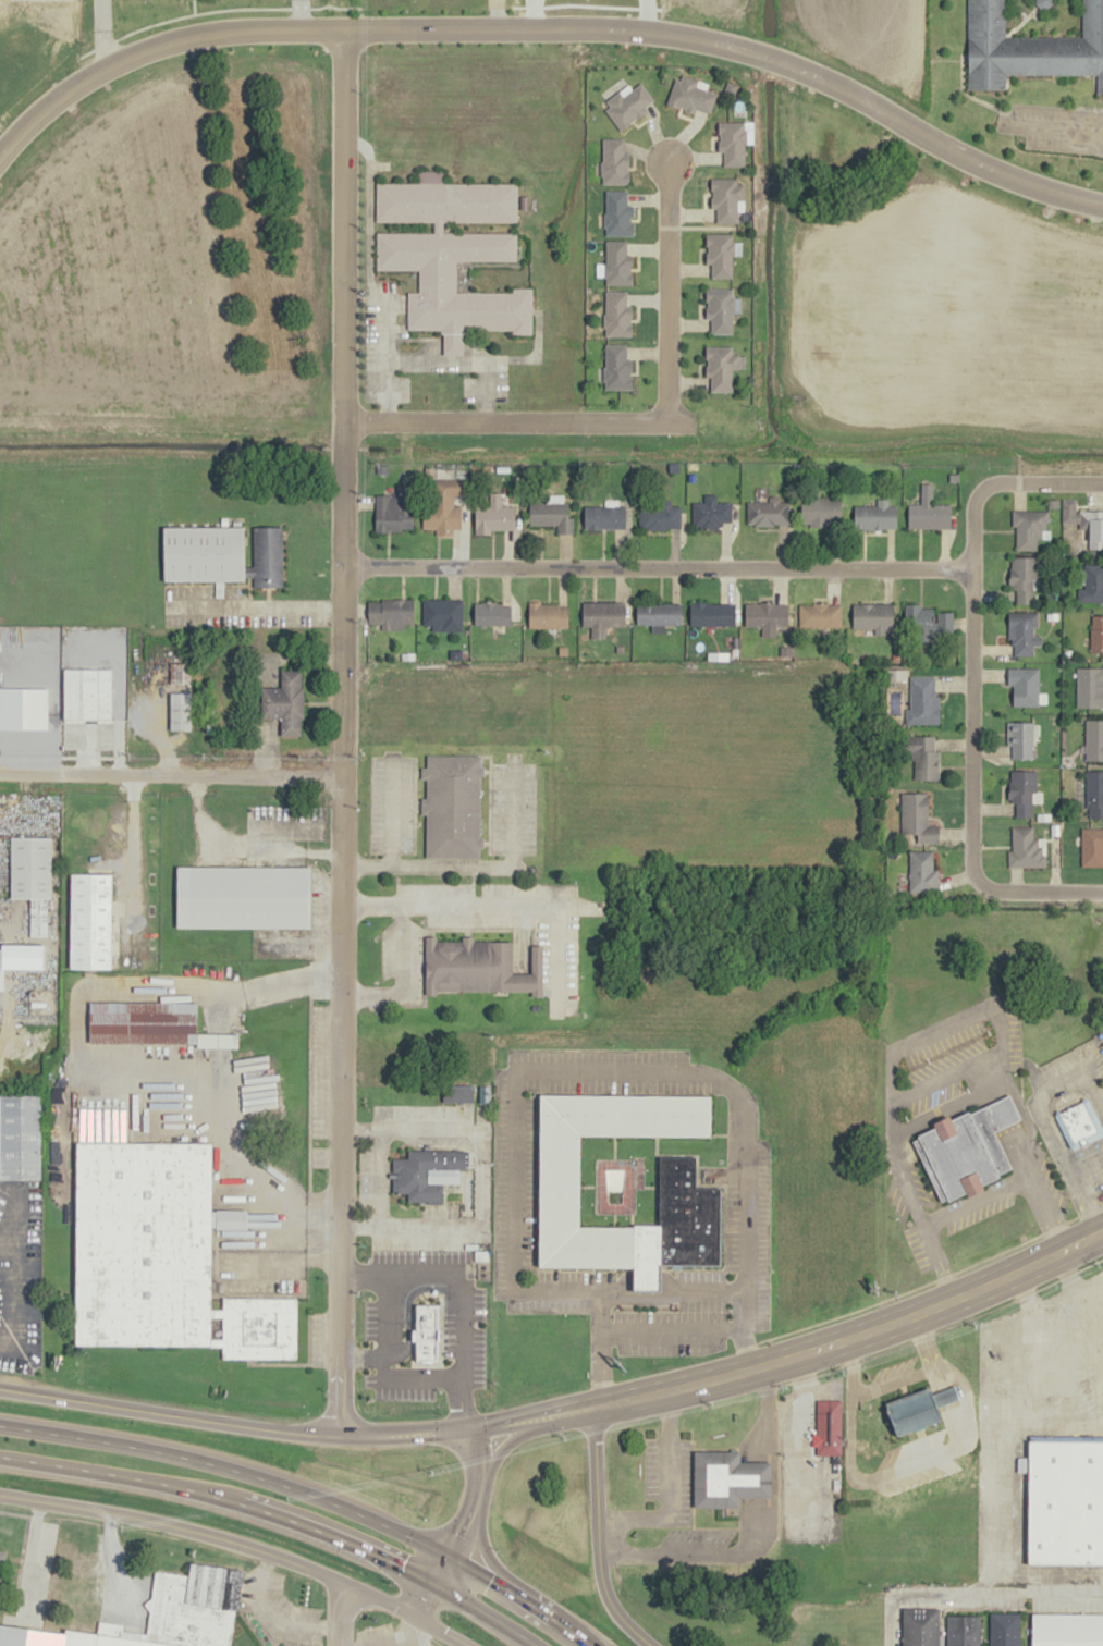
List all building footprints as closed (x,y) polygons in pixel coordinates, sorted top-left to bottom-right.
[(967,53),(967,59),(967,88),(1005,89),(1006,75),(1096,75),(1098,91),(1102,91),(1102,0),(1082,0),(1082,37),(1006,37),(1007,0),(967,0),(967,53)] [(1039,5),(1043,9),(1051,10),(1054,5),(1056,0),(1035,0),(1039,5)] [(675,78),(666,103),(690,112),(693,106),(710,112),(716,94),(696,86),(698,79),(683,75),(682,81),(675,78)] [(726,81),(723,91),(734,95),(737,85),(726,81)] [(606,110),(622,130),(644,113),(640,109),(653,99),(641,82),(633,87),(628,82),(605,99),(611,107),(606,110)] [(718,121),(718,151),(724,151),(723,165),(744,165),(745,121),(718,121)] [(602,184),(603,138),(624,139),(624,156),(630,156),(630,184),(602,184)] [(376,183),(417,184),(417,170),(443,170),(443,183),(517,183),(516,221),(443,220),(443,232),(517,233),(517,262),(455,261),(455,292),(469,292),(530,292),(531,309),(531,331),(465,330),(465,336),(465,352),(442,352),(443,337),(443,335),(443,330),(406,329),(407,312),(407,303),(407,295),(407,292),(418,292),(419,270),(376,269),(377,233),(433,234),(433,221),(375,220),(376,183)] [(710,176),(710,208),(716,209),(716,222),(737,222),(737,211),(744,212),(744,185),(737,185),(737,177),(710,176)] [(606,191),(605,236),(634,236),(634,207),(627,207),(627,191),(606,191)] [(707,233),(706,262),(712,262),(711,277),(731,277),(732,234),(707,233)] [(605,285),(606,241),(627,242),(627,258),(633,259),(633,285),(605,285)] [(706,288),(706,319),(711,319),(711,333),(733,333),(733,312),(740,312),(740,297),(732,297),(732,290),(706,288)] [(606,291),(606,335),(609,335),(634,335),(634,308),(626,308),(627,291),(606,291)] [(605,344),(604,389),(633,389),(633,360),(627,360),(627,345),(605,344)] [(706,347),(706,377),(711,377),(711,392),(732,392),(733,370),(739,370),(739,355),(733,355),(733,347),(706,347)] [(917,480),(917,487),(921,487),(921,504),(909,504),(909,528),(951,528),(951,504),(933,503),(933,487),(936,487),(937,480),(917,480)] [(377,495),(376,531),(413,531),(414,488),(397,487),(396,495),(377,495)] [(502,492),(502,505),(515,505),(515,529),(476,529),(476,506),(489,506),(489,492),(502,492)] [(574,533),(574,503),(566,503),(566,493),(542,493),(542,503),(530,503),(530,525),(559,525),(559,533),(574,533)] [(691,502),(691,527),(722,527),(722,521),(731,521),(731,502),(716,502),(716,494),(704,494),(704,502),(691,502)] [(1063,521),(1079,521),(1079,529),(1081,529),(1081,542),(1089,542),(1089,550),(1102,550),(1102,518),(1091,517),(1091,511),(1075,511),(1075,495),(1063,495),(1063,521)] [(800,496),(800,526),(842,526),(842,498),(800,496)] [(780,501),(789,501),(789,525),(745,525),(745,502),(769,502),(769,498),(780,498),(780,501)] [(855,505),(877,505),(877,499),(890,499),(890,505),(897,505),(897,528),(855,528),(855,505)] [(639,506),(639,527),(679,528),(679,506),(671,506),(671,501),(661,501),(661,506),(639,506)] [(462,505),(461,529),(424,528),(424,505),(462,505)] [(584,527),(626,528),(626,505),(585,505),(584,527)] [(1013,511),(1013,526),(1016,526),(1016,550),(1037,550),(1037,541),(1050,541),(1050,511),(1013,511)] [(164,527),(165,581),(247,581),(247,527),(164,527)] [(283,527),(253,527),(253,587),(283,587),(283,527)] [(1038,556),(1037,590),(1032,590),(1032,604),(1016,604),(1016,589),(1010,589),(1010,556),(1038,556)] [(1084,563),(1102,563),(1102,602),(1077,602),(1077,588),(1084,588),(1084,563)] [(368,624),(385,624),(385,630),(406,630),(406,624),(414,624),(414,599),(380,599),(380,603),(369,602),(368,624)] [(422,599),(462,599),(462,631),(431,631),(431,624),(422,624),(422,599)] [(475,602),(475,625),(512,625),(512,606),(504,606),(504,603),(475,602)] [(528,602),(528,628),(568,628),(568,607),(560,607),(560,602),(528,602)] [(583,602),(581,626),(625,626),(625,602),(583,602)] [(637,603),(636,625),(651,625),(651,632),(664,632),(665,625),(681,625),(681,604),(637,603)] [(690,603),(690,626),(735,626),(735,604),(690,603)] [(745,603),(745,627),(789,627),(791,604),(745,603)] [(841,603),(800,604),(801,627),(842,626),(841,603)] [(853,603),(893,603),(893,628),(886,628),(886,636),(875,636),(875,628),(853,628),(853,603)] [(904,603),(904,637),(954,636),(954,611),(920,611),(920,603),(904,603)] [(1038,611),(1008,611),(1008,639),(1012,639),(1012,646),(1015,646),(1014,654),(1033,655),(1033,644),(1042,644),(1042,637),(1033,637),(1033,626),(1038,626),(1038,611)] [(1091,652),(1102,652),(1102,615),(1091,615),(1091,652)] [(168,663),(191,663),(189,683),(168,681),(168,663)] [(1077,708),(1102,708),(1102,667),(1077,667),(1077,708)] [(64,668),(64,720),(111,721),(112,668),(64,668)] [(261,686),(261,718),(280,718),(280,734),(302,735),(303,668),(281,668),(281,686),(261,686)] [(1039,668),(1039,705),(1014,705),(1014,685),(1007,685),(1007,668),(1039,668)] [(934,676),(934,698),(940,698),(939,725),(905,724),(905,709),(910,709),(910,676),(934,676)] [(171,692),(192,692),(192,729),(170,728),(171,692)] [(1086,760),(1102,761),(1102,720),(1087,720),(1086,760)] [(1032,722),(1006,722),(1006,746),(1013,746),(1013,759),(1032,759),(1032,722)] [(939,781),(914,779),(915,761),(906,761),(907,736),(934,736),(934,751),(939,751),(939,781)] [(427,756),(426,855),(480,855),(481,756),(427,756)] [(1086,806),(1088,806),(1088,819),(1102,818),(1102,770),(1084,771),(1086,806)] [(1009,771),(1009,803),(1015,803),(1015,816),(1031,818),(1032,790),(1035,790),(1037,771),(1009,771)] [(902,794),(900,833),(917,833),(917,843),(940,843),(940,825),(928,825),(928,794),(902,794)] [(1012,828),(1012,850),(1006,850),(1006,868),(1045,868),(1045,856),(1041,856),(1041,847),(1038,847),(1038,838),(1032,838),(1032,827),(1012,828)] [(1082,865),(1102,865),(1102,845),(1102,828),(1081,828),(1082,865)] [(9,838),(11,898),(28,898),(29,935),(46,935),(45,897),(50,897),(50,836),(9,838)] [(908,850),(932,851),(932,871),(937,871),(937,892),(908,892),(908,850)] [(176,867),(177,925),(311,928),(312,865),(176,867)] [(71,874),(71,968),(110,968),(110,873),(71,874)] [(426,936),(427,994),(543,994),(544,944),(531,944),(531,971),(513,971),(513,937),(426,936)] [(81,1008),(89,1008),(89,1000),(196,1002),(196,1032),(237,1033),(237,1047),(81,1044),(81,1008)] [(1010,1093),(912,1139),(943,1203),(1012,1171),(994,1132),(1022,1119),(1010,1093)] [(0,1094),(0,1179),(41,1179),(41,1094),(0,1094)] [(712,1135),(583,1134),(581,1225),(660,1226),(662,1158),(697,1158),(696,1187),(721,1189),(720,1266),(662,1265),(662,1289),(637,1289),(637,1267),(541,1266),(542,1094),(713,1096),(712,1135)] [(1084,1098),(1053,1115),(1069,1146),(1073,1145),(1095,1134),(1100,1131),(1084,1098)] [(76,1142),(76,1346),(223,1347),(223,1358),(296,1359),(297,1297),(213,1295),(216,1144),(76,1142)] [(465,1151),(465,1174),(428,1172),(428,1182),(444,1182),(443,1202),(407,1201),(407,1192),(390,1192),(391,1158),(407,1158),(407,1150),(465,1151)] [(416,1304),(415,1361),(438,1361),(439,1304),(416,1304)] [(887,1403),(902,1436),(945,1421),(941,1405),(959,1399),(955,1385),(936,1392),(932,1386),(887,1403)] [(816,1400),(814,1454),(843,1455),(843,1400),(816,1400)] [(1028,1563),(1102,1564),(1102,1440),(1029,1439),(1028,1563)] [(694,1451),(694,1508),(740,1509),(740,1499),(772,1499),(773,1463),(740,1463),(740,1451),(694,1451)] [(242,1570),(231,1645),(97,1645),(99,1634),(147,1641),(157,1570),(189,1573),(192,1562),(242,1570)] [(902,1645),(940,1645),(941,1609),(903,1609),(902,1645)] [(989,1645),(1021,1645),(1021,1612),(990,1612),(989,1645)] [(945,1645),(979,1645),(979,1614),(945,1614),(945,1645)]
